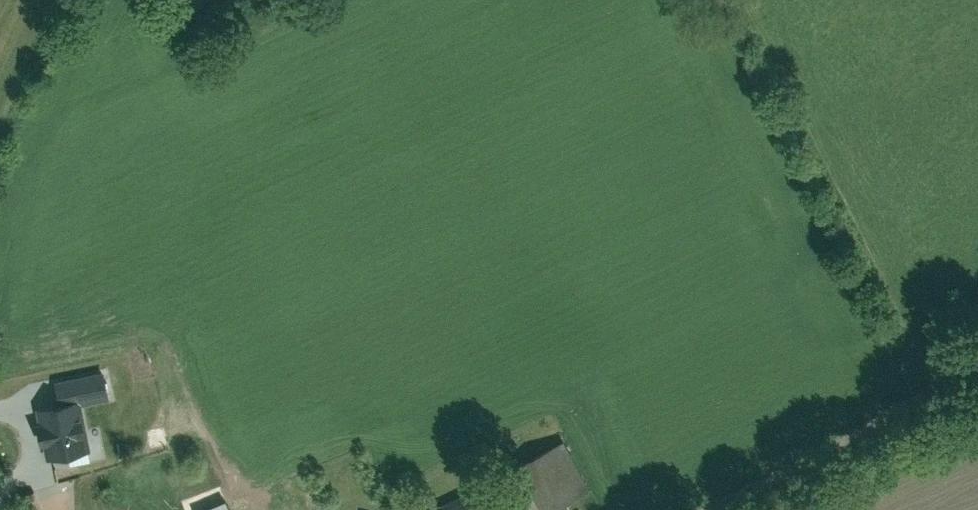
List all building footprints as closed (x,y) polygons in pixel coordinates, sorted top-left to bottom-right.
[(46,459),(92,451),(83,403),(110,398),(105,372),(52,381),(56,400),(36,403),(46,459)] [(518,459),(545,508),(584,488),(557,438),(518,459)] [(457,496),(429,509),(464,509),(457,496)]
